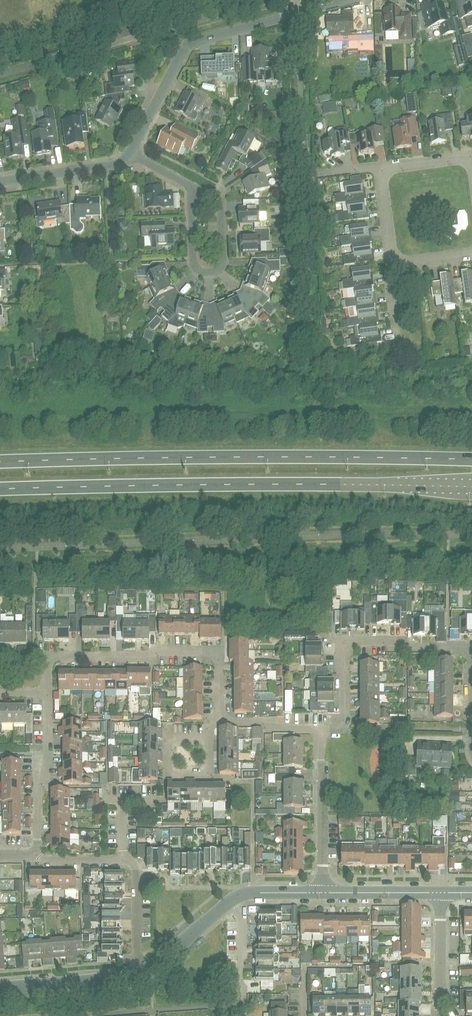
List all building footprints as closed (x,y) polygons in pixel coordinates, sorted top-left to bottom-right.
[(460,19),(465,18),(467,28),(471,27),(471,0),(455,0),(460,19)] [(421,7),(427,29),(440,26),(443,36),(455,33),(459,45),(454,46),(459,66),(471,63),(458,16),(452,18),(450,12),(445,14),(443,6),(435,8),(434,4),(421,7)] [(398,10),(384,11),(384,19),(383,20),(383,24),(385,25),(385,34),(399,33),(399,41),(410,40),(409,15),(402,16),(402,17),(399,17),(398,10)] [(351,38),(351,34),(350,31),(352,31),(351,13),(342,14),(342,18),(327,19),(327,32),(329,32),(330,51),(357,50),(358,52),(372,51),(371,37),(351,38)] [(266,74),(266,81),(279,80),(278,61),(269,61),(268,49),(252,49),(253,59),(243,59),(244,82),(257,81),(256,70),(259,70),(260,74),(266,74)] [(234,56),(232,56),(211,57),(211,67),(201,67),(201,77),(235,76),(234,56)] [(105,85),(106,96),(121,94),(120,87),(125,86),(125,87),(134,85),(133,75),(139,74),(137,61),(117,64),(118,72),(112,73),(114,83),(105,85)] [(196,105),(201,109),(208,96),(200,92),(197,98),(185,92),(175,110),(189,118),(189,117),(193,119),(195,119),(197,115),(197,112),(193,110),(196,105)] [(124,93),(121,94),(106,96),(107,101),(96,120),(110,128),(117,115),(118,116),(122,109),(118,107),(121,101),(126,100),(124,93)] [(415,94),(407,95),(408,103),(416,102),(415,94)] [(34,135),(36,148),(37,155),(51,153),(49,144),(57,143),(51,110),(44,111),(46,122),(39,124),(41,134),(34,135)] [(89,133),(86,113),(75,115),(76,121),(63,123),(67,148),(84,145),(82,134),(89,133)] [(445,129),(454,128),(452,114),(437,116),(433,122),(429,122),(431,144),(446,142),(444,131),(445,129)] [(394,130),(396,148),(411,146),(410,138),(417,137),(414,118),(401,120),(403,129),(394,130)] [(5,137),(6,148),(8,159),(22,157),(20,142),(27,141),(24,119),(13,121),(15,136),(5,137)] [(468,123),(461,124),(463,138),(470,137),(470,139),(471,138),(471,119),(468,120),(468,123)] [(157,144),(166,148),(178,154),(183,143),(191,147),(196,137),(174,125),(171,132),(165,129),(157,144)] [(287,135),(281,127),(272,134),(278,142),(287,135)] [(332,157),(344,155),(343,145),(345,142),(350,142),(348,128),(337,129),(333,134),(329,135),(329,141),(323,142),(324,154),(331,153),(332,157)] [(355,133),(357,145),(357,146),(360,146),(361,153),(374,151),(374,147),(379,146),(378,143),(384,142),(382,128),(358,131),(356,133),(355,133)] [(259,155),(258,154),(250,150),(255,139),(238,131),(232,143),(229,141),(226,148),(215,168),(226,174),(228,169),(231,171),(236,162),(233,160),(236,155),(243,159),(242,162),(245,167),(245,168),(246,168),(250,164),(259,155)] [(266,160),(253,169),(256,173),(258,177),(243,182),(249,196),(270,187),(266,177),(272,174),(266,160)] [(364,200),(366,200),(365,193),(363,193),(361,181),(360,181),(360,177),(351,178),(351,182),(344,183),(345,193),(335,195),(336,204),(347,203),(346,202),(364,200)] [(163,207),(173,206),(172,193),(162,194),(162,187),(146,188),(147,208),(163,208),(163,207)] [(70,204),(70,206),(70,209),(71,224),(71,231),(74,231),(77,234),(81,233),(84,230),(84,225),(80,223),(80,219),(85,218),(85,217),(101,217),(100,198),(84,199),(84,197),(77,197),(77,204),(70,204)] [(267,221),(260,221),(259,213),(267,213),(266,200),(254,200),(254,208),(239,208),(239,223),(254,223),(255,230),(267,229),(267,221)] [(338,223),(369,219),(368,212),(366,212),(364,200),(346,202),(347,203),(348,212),(337,213),(337,215),(338,223)] [(70,206),(61,207),(61,201),(37,205),(39,217),(36,218),(37,228),(44,227),(44,221),(58,219),(58,225),(71,224),(70,209),(70,206)] [(174,229),(165,230),(165,223),(142,223),(142,236),(151,236),(152,249),(162,249),(162,245),(174,244),(174,237),(175,235),(175,231),(174,229)] [(370,243),(372,243),(371,236),(369,236),(367,224),(346,226),(345,229),(345,232),(347,235),(351,234),(351,236),(340,237),(342,247),(352,245),(370,243)] [(270,229),(267,229),(255,230),(255,237),(240,238),(241,253),(261,252),(261,242),(270,242),(270,229)] [(344,265),(375,261),(374,255),(371,255),(370,243),(352,245),(354,255),(343,256),(344,265)] [(248,276),(267,283),(271,272),(280,272),(280,266),(287,266),(287,258),(279,258),(280,261),(264,261),(262,269),(252,265),(248,276)] [(149,287),(149,288),(169,279),(164,268),(156,271),(154,266),(136,266),(137,277),(146,277),(151,286),(149,287)] [(371,286),(374,286),(373,279),(371,279),(369,267),(351,269),(353,279),(342,281),(342,283),(343,290),(347,289),(354,289),(354,288),(371,286)] [(452,280),(454,294),(464,293),(465,304),(471,303),(471,271),(461,273),(462,279),(452,280)] [(444,306),(456,305),(454,294),(452,280),(452,274),(440,276),(441,282),(430,283),(432,297),(435,297),(436,307),(444,306)] [(267,283),(248,276),(244,287),(254,290),(251,297),(262,308),(270,300),(263,293),(267,283)] [(169,279),(149,288),(154,299),(149,304),(157,311),(168,300),(165,293),(174,289),(169,279)] [(374,305),(376,305),(375,298),(373,298),(371,286),(354,288),(354,289),(347,289),(349,299),(345,299),(345,301),(342,302),(343,309),(348,308),(357,307),(374,305)] [(236,295),(233,296),(226,300),(235,320),(237,324),(244,320),(244,316),(246,315),(251,320),(259,312),(245,298),(239,301),(236,295)] [(184,328),(185,324),(193,301),(182,297),(179,306),(172,304),(161,315),(169,322),(168,325),(178,328),(182,327),(184,328)] [(235,320),(226,300),(215,305),(219,314),(213,317),(214,332),(224,332),(224,322),(227,321),(228,323),(235,320)] [(204,305),(193,301),(185,324),(197,329),(197,333),(208,333),(207,317),(201,314),(204,305)] [(354,327),(359,326),(376,323),(377,324),(379,323),(378,316),(376,317),(374,305),(357,307),(348,308),(349,318),(347,318),(347,320),(348,327),(354,327)] [(149,325),(155,330),(161,323),(156,317),(149,325)] [(351,346),(381,342),(380,335),(378,336),(377,324),(376,323),(359,326),(354,327),(355,336),(350,337),(350,339),(350,340),(351,346)] [(389,602),(389,624),(400,624),(400,628),(407,628),(407,616),(407,600),(394,600),(394,602),(389,602)] [(371,611),(371,624),(377,624),(389,624),(389,602),(377,602),(377,603),(371,603),(371,611)] [(353,613),(353,629),(365,629),(365,624),(371,624),(371,611),(371,603),(364,603),(364,613),(353,613)] [(76,605),(76,615),(76,619),(85,620),(85,605),(76,605)] [(14,644),(13,625),(7,625),(5,615),(1,615),(1,606),(0,606),(0,625),(0,644),(14,644)] [(116,619),(116,615),(116,606),(107,606),(107,622),(96,622),(96,641),(110,641),(110,619),(116,619)] [(335,611),(335,624),(341,624),(341,629),(353,629),(353,613),(353,608),(341,608),(341,611),(335,611)] [(471,635),(471,618),(465,618),(465,610),(451,610),(451,629),(460,629),(460,635),(471,635)] [(425,620),(425,636),(436,636),(436,632),(444,632),(445,612),(431,612),(431,620),(425,620)] [(36,615),(36,629),(43,629),(43,641),(56,641),(56,622),(47,622),(47,615),(36,615)] [(56,622),(56,641),(69,641),(69,629),(76,629),(76,619),(76,615),(69,615),(69,622),(56,622)] [(116,619),(116,629),(123,629),(123,641),(136,641),(136,622),(123,622),(123,615),(116,615),(116,619)] [(149,629),(156,629),(156,615),(148,615),(148,622),(136,622),(136,641),(149,641),(149,629)] [(169,635),(169,616),(159,616),(159,635),(169,635)] [(179,616),(169,616),(169,635),(179,635),(179,616)] [(190,616),(179,616),(179,635),(190,635),(190,616)] [(200,616),(190,616),(190,635),(200,635),(200,616)] [(200,616),(200,635),(200,639),(210,639),(210,621),(200,621),(200,616)] [(425,636),(425,620),(413,620),(413,616),(407,616),(407,628),(413,628),(413,636),(425,636)] [(96,641),(96,622),(96,617),(92,617),(92,622),(82,622),(82,641),(96,641)] [(210,621),(210,639),(221,639),(221,621),(210,621)] [(26,625),(13,625),(14,644),(26,644),(26,625)] [(306,655),(322,655),(322,643),(319,643),(319,637),(307,637),(307,643),(306,643),(306,655)] [(230,651),(248,651),(248,641),(230,641),(230,651)] [(234,661),(253,661),(248,661),(248,651),(230,651),(230,661),(234,661)] [(310,673),(328,673),(328,667),(322,667),(322,655),(306,655),(306,673),(310,673)] [(434,671),(453,671),(453,659),(434,659),(434,671)] [(253,661),(234,661),(234,672),(253,672),(253,661)] [(361,673),(379,673),(379,663),(361,663),(361,673)] [(183,678),(202,677),(202,667),(183,667),(183,678)] [(127,690),(128,669),(127,669),(127,671),(116,671),(116,690),(127,690)] [(128,669),(127,690),(128,690),(128,689),(139,689),(139,669),(128,669)] [(139,669),(139,689),(150,689),(150,669),(139,669)] [(71,690),(70,671),(59,671),(59,690),(71,690)] [(82,690),(82,671),(70,671),(71,690),(82,690)] [(82,671),(82,690),(93,690),(93,671),(82,671)] [(93,671),(93,690),(105,690),(105,671),(93,671)] [(105,671),(105,690),(116,690),(116,671),(105,671)] [(453,682),(453,671),(434,671),(434,682),(453,682)] [(253,672),(234,672),(234,682),(253,682),(253,672)] [(310,691),(334,691),(334,679),(328,679),(328,673),(310,673),(310,691)] [(379,683),(379,673),(361,673),(361,683),(379,683)] [(202,688),(202,677),(183,678),(183,688),(202,688)] [(253,682),(234,682),(234,692),(253,692),(253,682)] [(453,682),(434,682),(434,694),(453,694),(453,682)] [(379,694),(379,683),(361,683),(361,694),(379,694)] [(202,698),(202,688),(183,688),(183,698),(202,698)] [(310,691),(310,698),(310,711),(329,711),(329,703),(334,703),(334,691),(310,691)] [(253,692),(234,692),(234,702),(253,702),(253,692)] [(379,704),(379,694),(361,694),(361,704),(356,704),(379,704)] [(453,706),(453,694),(434,694),(434,706),(453,706)] [(202,708),(202,698),(183,698),(183,709),(202,708)] [(253,702),(234,702),(234,713),(253,713),(253,702)] [(379,709),(379,704),(356,704),(356,709),(361,709),(361,714),(389,714),(389,709),(379,709)] [(1,734),(1,724),(14,724),(14,706),(0,706),(0,718),(0,734),(1,734)] [(26,706),(14,706),(14,724),(26,724),(26,744),(32,744),(32,718),(26,718),(26,706)] [(453,706),(434,706),(434,717),(453,717),(453,706)] [(202,708),(183,709),(183,719),(202,719),(202,708)] [(356,724),(379,725),(379,719),(389,719),(389,714),(361,714),(361,720),(356,720),(356,724)] [(59,727),(59,732),(82,732),(82,727),(91,727),(91,722),(63,722),(63,727),(59,727)] [(158,730),(158,723),(131,723),(131,728),(139,728),(139,734),(163,734),(163,730),(158,730)] [(220,728),(220,739),(238,739),(238,728),(220,728)] [(253,739),(262,739),(262,728),(253,728),(253,739)] [(82,732),(59,732),(59,737),(63,737),(63,743),(86,743),(91,743),(91,738),(82,738),(82,732)] [(163,734),(139,734),(139,746),(158,746),(158,739),(163,739),(163,734)] [(284,754),(303,755),(303,741),(289,741),(289,734),(273,734),(273,741),(284,742),(284,754)] [(238,739),(220,739),(220,751),(238,751),(238,739)] [(451,769),(452,744),(419,742),(417,766),(451,769)] [(63,743),(63,753),(82,753),(86,753),(86,743),(63,743)] [(114,746),(108,746),(108,757),(117,757),(115,757),(114,746)] [(158,746),(139,746),(139,757),(163,757),(163,753),(158,753),(158,746)] [(220,751),(220,762),(238,762),(238,751),(220,751)] [(82,753),(63,753),(63,763),(91,763),(82,763),(82,753)] [(303,755),(284,754),(284,767),(275,767),(275,774),(277,774),(289,774),(289,767),(303,767),(303,755)] [(2,756),(2,761),(2,771),(21,771),(21,761),(19,761),(19,756),(2,756)] [(108,757),(108,768),(117,768),(117,757),(108,757)] [(163,757),(139,757),(139,768),(158,768),(158,762),(163,762),(163,757)] [(220,762),(220,774),(238,774),(238,762),(220,762)] [(59,768),(59,773),(82,773),(82,768),(91,768),(91,763),(63,763),(63,768),(59,768)] [(117,768),(108,768),(108,783),(118,783),(118,768),(117,768)] [(158,768),(139,768),(139,769),(133,769),(133,783),(142,783),(142,781),(158,781),(158,785),(164,785),(164,780),(158,780),(158,768)] [(21,771),(2,771),(2,782),(21,782),(21,771)] [(82,773),(59,773),(59,778),(63,778),(63,784),(91,784),(91,779),(82,779),(82,773)] [(289,774),(277,774),(277,782),(284,782),(284,795),(303,795),(303,782),(291,782),(291,774),(289,774)] [(179,811),(179,785),(173,785),(173,780),(168,780),(168,803),(174,803),(174,811),(179,811)] [(190,803),(190,780),(186,780),(186,785),(179,785),(179,811),(180,803),(190,803)] [(190,780),(190,803),(202,803),(201,785),(196,785),(196,780),(190,780)] [(448,782),(448,791),(460,791),(459,781),(448,782)] [(21,782),(2,782),(2,792),(21,792),(21,782)] [(201,785),(202,803),(213,803),(213,785),(201,785)] [(213,785),(213,803),(225,803),(225,811),(231,811),(231,798),(225,798),(226,785),(213,785)] [(51,789),(51,799),(74,799),(70,799),(70,789),(51,789)] [(21,792),(2,792),(2,802),(21,802),(21,792)] [(460,793),(450,793),(450,802),(460,802),(460,793)] [(303,795),(284,795),(284,803),(277,803),(277,810),(271,810),(271,815),(291,815),(291,807),(303,807),(305,807),(305,801),(303,801),(303,795)] [(51,799),(51,810),(70,810),(74,810),(74,799),(51,799)] [(2,812),(21,812),(21,802),(2,802),(2,812)] [(70,810),(51,810),(51,820),(70,820),(70,810)] [(2,822),(21,823),(21,812),(2,812),(2,822)] [(51,820),(51,830),(70,830),(70,820),(51,820)] [(21,823),(2,822),(2,833),(21,833),(21,823)] [(275,833),(303,833),(303,828),(307,828),(307,823),(284,823),(284,829),(275,829),(275,833)] [(238,870),(239,870),(239,846),(239,829),(232,829),(232,837),(235,840),(235,846),(234,848),(234,851),(228,851),(228,838),(227,838),(227,869),(227,870),(229,871),(231,869),(238,869),(238,870)] [(47,835),(47,840),(70,840),(70,835),(79,835),(79,830),(70,830),(51,830),(51,835),(47,835)] [(239,846),(239,870),(240,871),(243,869),(251,869),(251,833),(245,833),(245,851),(239,851),(239,846)] [(303,844),(307,844),(307,839),(303,839),(303,833),(275,833),(275,838),(284,838),(284,843),(302,843),(303,844)] [(216,846),(216,869),(216,870),(217,871),(220,869),(227,869),(227,838),(222,838),(222,851),(216,851),(216,846)] [(70,840),(47,840),(47,845),(51,845),(51,851),(79,851),(79,846),(70,846),(70,840)] [(284,848),(284,854),(303,854),(303,849),(307,849),(307,844),(303,844),(302,843),(284,843),(284,844),(281,844),(281,848),(284,848)] [(339,867),(340,868),(341,869),(342,869),(346,869),(346,866),(364,866),(365,848),(365,844),(341,844),(341,863),(340,863),(340,864),(339,865),(339,867)] [(159,870),(159,851),(153,851),(153,848),(151,846),(147,846),(147,869),(155,869),(158,871),(159,870)] [(159,851),(159,870),(159,869),(167,869),(169,871),(170,870),(170,851),(164,851),(164,848),(163,846),(159,846),(159,851)] [(204,851),(204,874),(205,874),(205,870),(206,871),(209,869),(216,869),(216,846),(213,846),(211,848),(211,851),(204,851)] [(365,848),(364,866),(376,866),(376,848),(365,848)] [(387,848),(376,848),(376,866),(387,866),(387,848)] [(387,848),(387,866),(399,866),(399,848),(387,848)] [(399,848),(399,866),(405,866),(405,871),(410,871),(410,848),(399,848)] [(410,848),(410,871),(415,871),(415,866),(422,866),(421,848),(410,848)] [(421,848),(422,866),(428,866),(428,871),(433,871),(433,848),(421,848)] [(433,848),(433,871),(438,871),(438,866),(445,866),(445,848),(433,848)] [(193,851),(193,875),(195,876),(197,874),(204,874),(204,851),(201,851),(201,849),(193,849),(193,851)] [(170,851),(170,870),(170,874),(178,874),(181,876),(182,876),(182,856),(176,856),(176,853),(174,851),(170,851)] [(182,856),(182,876),(183,876),(186,874),(193,874),(193,875),(193,851),(190,851),(188,853),(188,856),(182,856)] [(303,854),(284,854),(284,864),(303,864),(303,854)] [(284,864),(284,874),(303,874),(303,864),(284,864)] [(30,890),(42,891),(41,871),(30,871),(30,890)] [(42,891),(53,891),(53,871),(41,871),(42,891)] [(53,891),(64,891),(64,872),(53,871),(53,891)] [(64,872),(64,891),(76,891),(76,872),(64,872)] [(104,884),(124,884),(125,883),(123,881),(123,873),(100,873),(100,876),(102,879),(104,879),(104,884)] [(100,896),(124,896),(125,895),(123,892),(123,885),(124,885),(124,884),(104,884),(100,884),(100,888),(102,890),(104,890),(104,896),(100,896)] [(102,907),(124,907),(125,906),(123,903),(123,896),(124,896),(100,896),(100,900),(101,901),(104,901),(104,907),(102,907)] [(421,917),(421,906),(402,907),(402,917),(421,917)] [(97,916),(97,919),(120,919),(120,911),(124,907),(102,907),(102,914),(99,914),(97,916)] [(257,924),(282,924),(277,924),(277,918),(282,918),(282,908),(271,908),(271,912),(259,912),(259,920),(256,923),(257,924)] [(464,912),(464,935),(471,935),(471,912),(464,912)] [(301,935),(312,935),(312,916),(301,916),(301,935)] [(312,935),(324,935),(324,918),(324,916),(312,916),(312,935)] [(421,917),(402,917),(402,927),(421,927),(421,917)] [(324,918),(324,935),(324,937),(335,937),(335,918),(324,918)] [(335,937),(346,937),(346,918),(335,918),(335,937)] [(346,937),(358,937),(358,918),(346,918),(346,937)] [(358,918),(358,937),(370,937),(370,918),(358,918)] [(97,930),(122,930),(123,929),(120,927),(120,919),(97,919),(97,922),(99,925),(102,925),(102,930),(97,930)] [(282,924),(257,924),(258,924),(259,924),(259,932),(256,934),(257,936),(282,936),(282,927),(282,924)] [(421,927),(402,927),(402,937),(425,937),(421,937),(421,927)] [(102,936),(102,942),(123,942),(123,941),(120,938),(120,931),(121,931),(122,930),(97,930),(97,934),(99,936),(102,936)] [(255,947),(277,947),(277,941),(280,941),(282,939),(282,936),(257,936),(258,936),(259,936),(259,943),(255,947)] [(76,956),(83,955),(82,937),(74,938),(74,940),(70,940),(72,964),(77,963),(76,956)] [(425,937),(402,937),(402,943),(393,943),(393,948),(421,948),(421,942),(425,942),(425,937)] [(67,964),(72,964),(70,940),(66,941),(65,938),(58,939),(59,957),(66,956),(67,964)] [(52,958),(59,957),(58,939),(50,940),(50,942),(46,942),(48,966),(53,965),(52,958)] [(43,966),(48,966),(46,942),(42,943),(42,940),(34,941),(35,959),(42,958),(43,966)] [(28,960),(35,959),(34,941),(26,942),(26,944),(22,944),(24,968),(28,967),(28,960)] [(123,943),(123,942),(102,942),(102,947),(97,947),(97,962),(107,961),(107,954),(120,954),(120,946),(123,943)] [(256,958),(279,958),(279,955),(277,953),(274,953),(274,947),(277,947),(255,947),(253,948),(256,950),(256,958)] [(421,948),(393,948),(393,953),(402,953),(402,958),(426,958),(426,953),(421,953),(421,948)] [(254,970),(279,970),(274,970),(274,964),(277,964),(279,962),(279,958),(256,958),(256,966),(253,969),(254,970)] [(401,969),(401,966),(393,966),(393,980),(397,980),(421,980),(421,969),(401,969)] [(273,982),(274,982),(274,975),(277,975),(279,973),(279,970),(254,970),(255,970),(256,970),(256,977),(253,980),(255,981),(261,981),(261,987),(273,988),(273,982)] [(421,980),(397,980),(397,981),(401,981),(401,987),(391,987),(391,991),(421,991),(421,980)] [(359,998),(359,1015),(360,1015),(360,1014),(366,1014),(366,1015),(371,1015),(371,998),(365,998),(365,985),(359,986),(359,998)] [(466,990),(466,994),(460,994),(460,1013),(466,1013),(466,1015),(467,1015),(467,1012),(471,1012),(471,990),(466,990)] [(421,991),(391,991),(391,992),(401,992),(401,999),(391,999),(391,1003),(421,1003),(421,991)] [(325,998),(325,1015),(326,1015),(331,1015),(336,1015),(336,998),(336,992),(326,992),(326,998),(325,998)] [(325,998),(320,999),(319,994),(313,994),(313,1015),(314,1015),(320,1015),(325,1015),(325,998)] [(336,998),(336,1015),(337,1015),(343,1015),(348,1015),(348,998),(336,998)] [(348,1015),(349,1015),(354,1014),(354,1015),(359,1015),(359,998),(348,998),(348,1015)] [(270,1015),(287,1015),(287,1012),(286,1012),(286,1003),(272,1003),(272,1012),(270,1012),(270,1015)] [(421,1003),(391,1003),(399,1003),(399,1010),(389,1010),(389,1014),(419,1014),(419,1003),(421,1003)]
